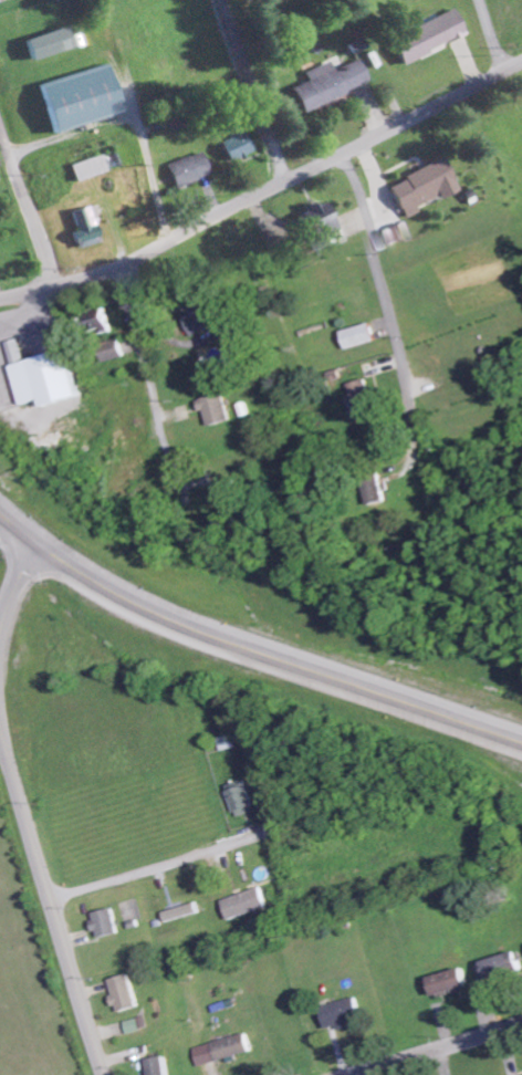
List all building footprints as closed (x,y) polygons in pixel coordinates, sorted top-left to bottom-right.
[(397,63),(463,34),(453,9),(387,39),(397,63)] [(70,50),(66,29),(23,37),(26,58),(70,50)] [(365,82),(355,59),(330,70),(327,62),(302,73),(305,81),(289,88),(300,111),(365,82)] [(49,130),(118,114),(107,68),(38,84),(49,130)] [(227,139),(220,142),(228,162),(251,152),(237,119),(221,125),(227,139)] [(210,175),(201,151),(166,165),(175,188),(210,175)] [(74,182),(105,172),(99,155),(68,165),(74,182)] [(456,191),(441,158),(385,185),(401,219),(415,213),(413,208),(437,196),(439,199),(456,191)] [(337,243),(322,201),(302,208),(317,250),(337,243)] [(69,212),(75,229),(70,231),(76,250),(98,242),(87,206),(69,212)] [(384,228),(390,245),(405,240),(399,223),(384,228)] [(219,325),(227,348),(237,344),(221,299),(182,313),(191,335),(219,325)] [(91,314),(99,335),(113,330),(105,309),(91,314)] [(376,341),(371,323),(342,331),(347,349),(376,341)] [(67,350),(25,361),(19,339),(6,342),(23,405),(43,399),(45,406),(80,397),(67,350)] [(359,420),(376,417),(368,379),(351,383),(359,420)] [(223,393),(201,399),(208,427),(231,420),(223,393)] [(386,502),(383,482),(366,484),(369,504),(386,502)] [(236,747),(233,735),(220,738),(222,750),(236,747)] [(256,811),(245,780),(227,787),(238,817),(256,811)] [(231,921),(270,907),(262,887),(224,901),(231,921)] [(166,913),(169,923),(201,912),(198,902),(166,913)] [(94,913),(99,938),(120,934),(116,910),(94,913)] [(521,972),(521,964),(519,952),(485,962),(491,981),(521,972)] [(470,990),(467,970),(432,976),(435,995),(470,990)] [(140,1008),(134,975),(112,979),(118,1013),(140,1008)] [(329,1028),(340,1026),(341,1030),(353,1028),(352,1022),(364,1020),(359,999),(324,1006),(329,1028)] [(126,1023),(129,1034),(146,1029),(144,1018),(126,1023)] [(201,1067),(253,1052),(248,1034),(196,1048),(201,1067)] [(152,1074),(171,1074),(167,1057),(148,1061),(152,1074)]
